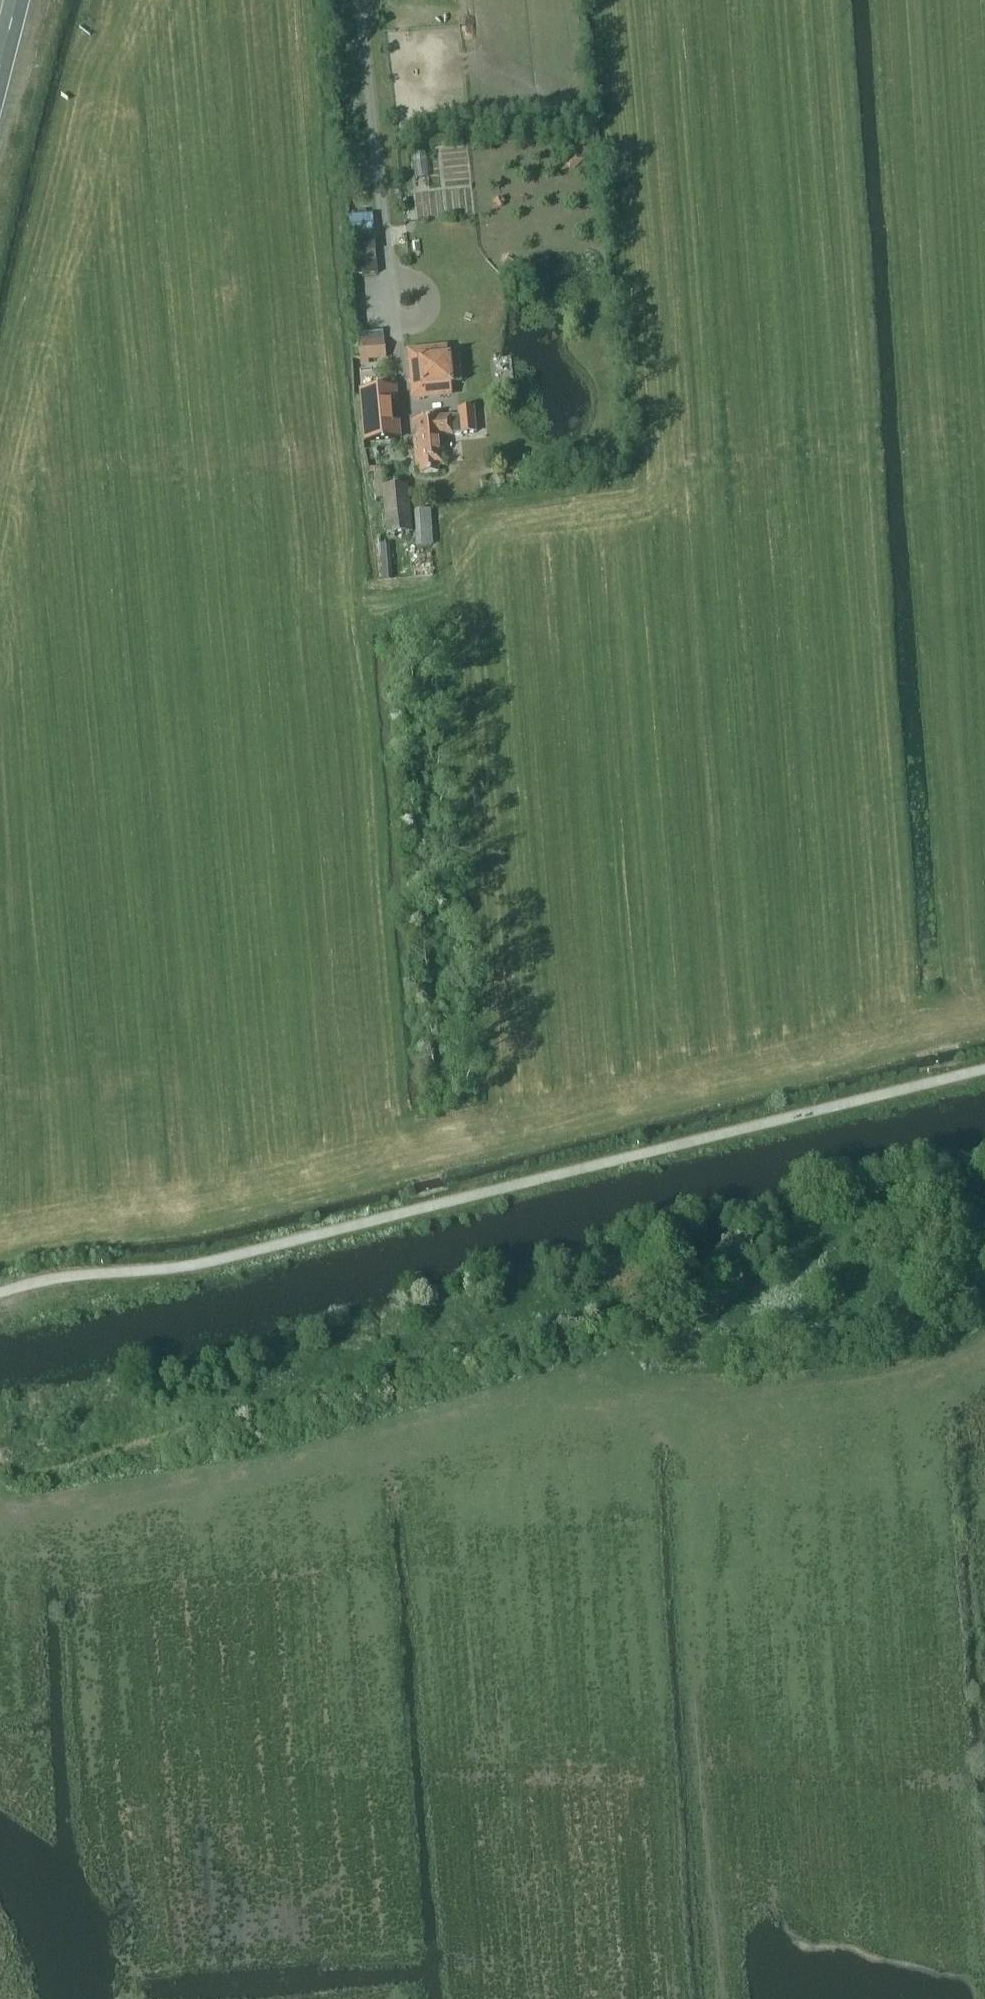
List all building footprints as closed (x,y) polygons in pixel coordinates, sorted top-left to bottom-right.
[(577,151),(566,163),(575,171),(586,159),(577,151)] [(375,340),(360,342),(362,361),(362,365),(370,364),(370,360),(377,360),(375,340)] [(405,352),(409,396),(444,393),(440,349),(405,352)] [(394,389),(361,392),(366,442),(399,439),(398,423),(391,423),(389,405),(396,405),(394,389)] [(420,419),(411,420),(412,428),(416,427),(417,437),(412,437),(412,439),(414,439),(417,467),(420,466),(421,475),(441,473),(440,467),(443,467),(441,436),(453,435),(476,433),(474,409),(459,410),(460,417),(451,417),(420,419)] [(607,455),(607,456),(607,458),(607,459),(608,460),(608,461),(609,462),(610,463),(611,463),(613,463),(614,464),(615,463),(616,463),(618,463),(619,462),(620,461),(620,460),(621,459),(621,458),(621,456),(621,455),(621,454),(620,453),(620,452),(619,451),(618,450),(616,449),(615,449),(614,449),(613,449),(611,449),(610,450),(609,451),(608,452),(608,453),(607,454),(607,455)] [(413,531),(412,521),(408,485),(387,487),(386,473),(368,475),(371,500),(383,499),(386,524),(387,534),(413,531)]
